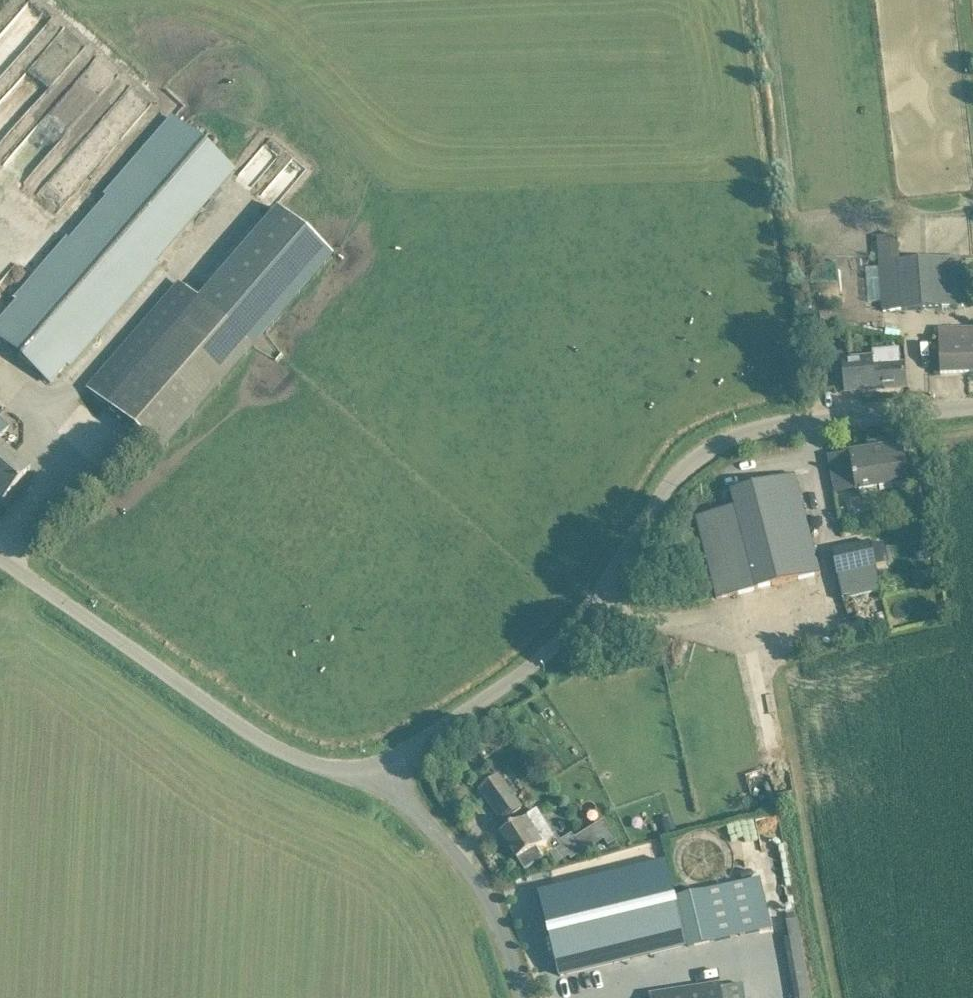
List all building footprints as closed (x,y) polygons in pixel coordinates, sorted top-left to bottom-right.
[(63,0),(43,0),(36,8),(56,27),(73,9),(63,0)] [(0,318),(0,341),(50,385),(155,263),(149,258),(228,167),(173,119),(171,117),(102,196),(105,198),(68,241),(65,238),(12,299),(15,301),(0,318)] [(964,307),(962,287),(960,259),(899,263),(897,238),(877,239),(883,314),(964,307)] [(178,283),(85,389),(103,406),(150,447),(160,455),(249,351),(252,348),(253,347),(196,298),(178,283)] [(939,330),(939,340),(940,375),(972,373),(972,329),(939,330)] [(846,393),(905,388),(903,365),(874,368),(874,360),(844,362),(846,393)] [(2,502),(29,471),(0,445),(0,500),(2,502)] [(854,487),(855,492),(908,483),(902,445),(828,457),(835,495),(836,495),(835,490),(854,487)] [(820,574),(795,475),(731,492),(735,508),(696,518),(717,600),(820,574)] [(871,543),(831,552),(837,578),(876,570),(871,543)] [(497,777),(480,790),(503,822),(521,810),(509,794),(497,777)] [(536,848),(544,843),(553,837),(536,810),(519,822),(519,821),(500,833),(525,870),(543,858),(536,848)] [(671,819),(663,822),(666,834),(675,831),(671,819)] [(668,862),(539,893),(559,977),(687,946),(677,899),(668,862)] [(771,929),(760,881),(677,899),(687,946),(688,948),(771,929)] [(744,984),(720,988),(720,986),(670,994),(650,997),(651,997),(746,997),(744,984)]
